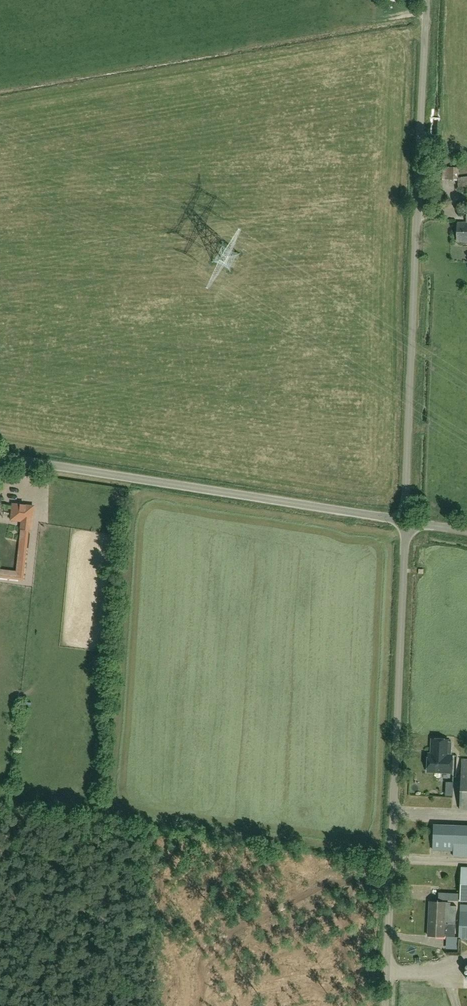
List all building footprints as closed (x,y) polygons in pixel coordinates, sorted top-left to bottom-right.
[(458,180),(458,167),(443,166),(442,179),(458,180)] [(458,177),(458,189),(464,188),(465,191),(466,191),(466,176),(458,177)] [(466,223),(458,222),(457,242),(466,242),(466,205),(466,223)] [(33,506),(14,504),(12,521),(21,522),(20,529),(23,529),(18,573),(0,572),(0,578),(24,581),(29,530),(31,530),(33,506)] [(448,740),(432,739),(431,749),(433,749),(432,754),(428,754),(428,771),(452,772),(452,755),(451,755),(452,742),(448,742),(448,740)] [(433,824),(432,850),(453,851),(453,856),(466,857),(466,825),(433,824)] [(458,900),(459,893),(438,892),(437,899),(458,900)] [(448,910),(448,902),(430,901),(428,936),(444,936),(455,936),(456,923),(445,923),(445,910),(448,910)] [(460,904),(459,939),(466,939),(466,904),(460,904)]
